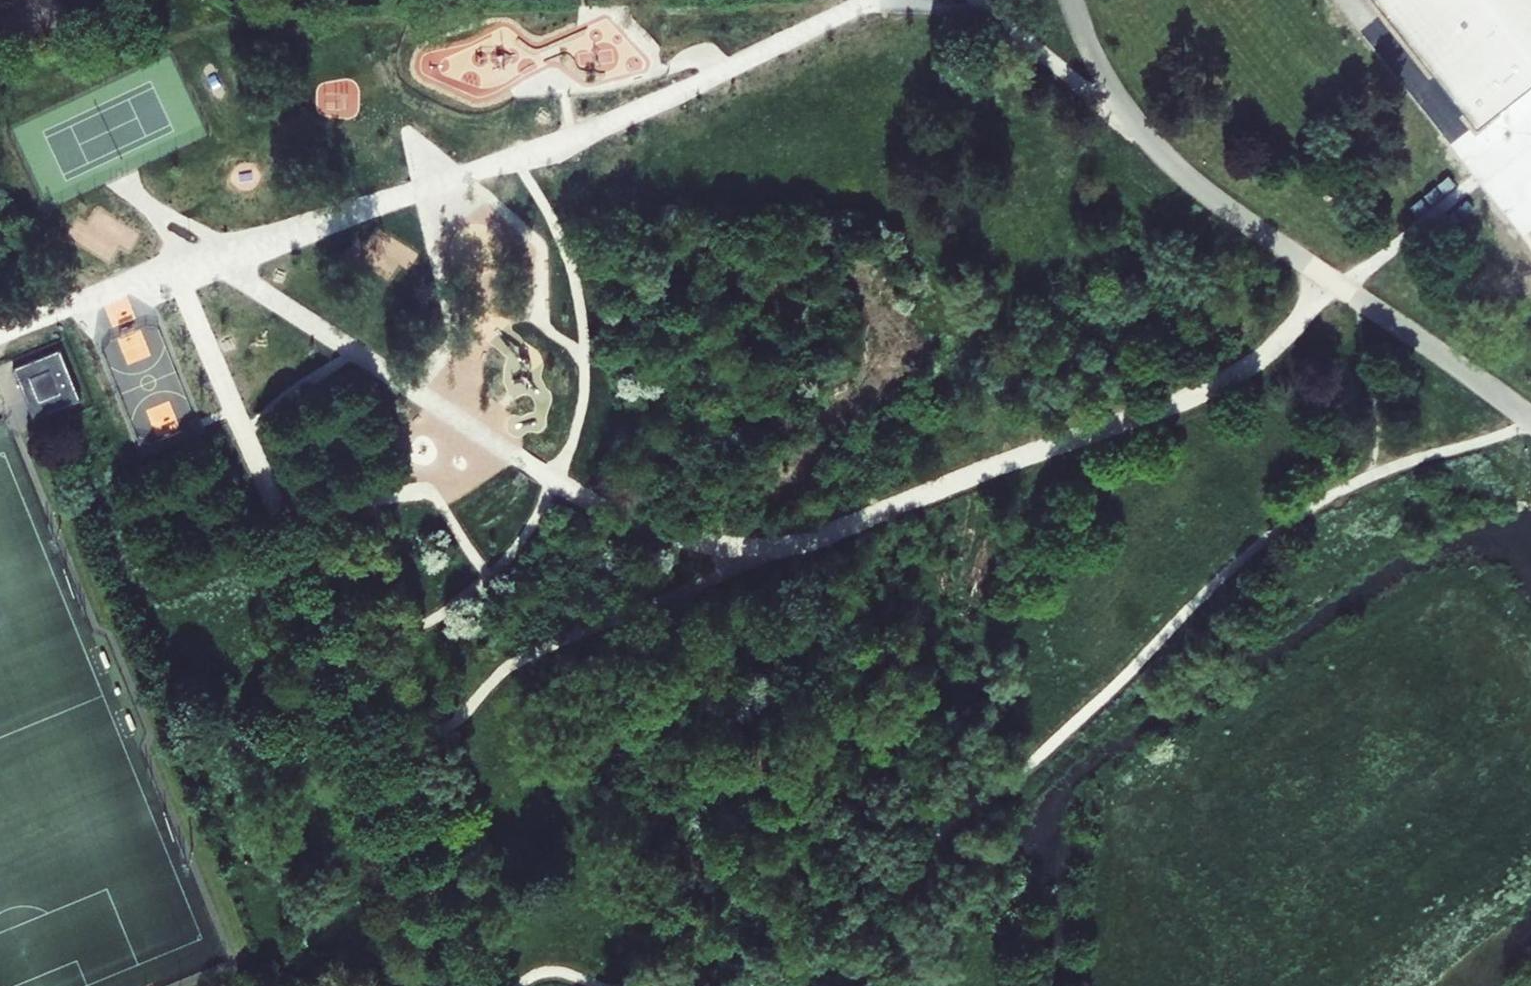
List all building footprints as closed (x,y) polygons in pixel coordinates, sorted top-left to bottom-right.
[(1470,136),(1530,87),(1530,0),(1368,0),(1470,136)] [(32,416),(80,398),(61,346),(13,364),(32,416)]
